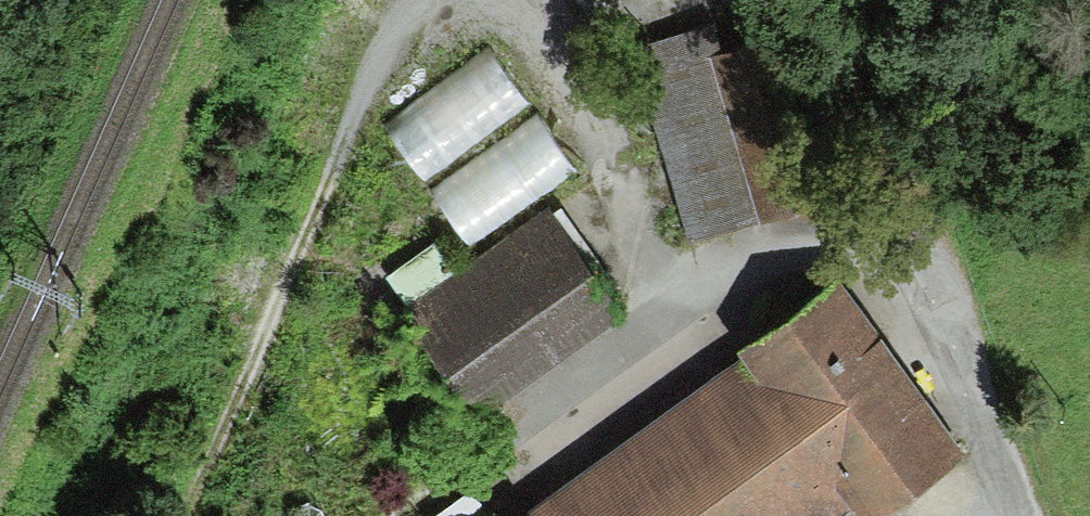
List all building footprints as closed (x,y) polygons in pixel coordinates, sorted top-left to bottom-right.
[(638,48),(692,230),(816,194),(770,41),(718,56),(710,27),(638,48)] [(475,245),(589,170),(548,109),(545,111),(503,48),(393,121),(475,245)] [(479,408),(633,305),(564,203),(410,305),(479,408)] [(836,277),(745,341),(754,354),(542,502),(546,508),(535,515),(825,515),(854,495),(865,510),(955,447),(836,277)]
